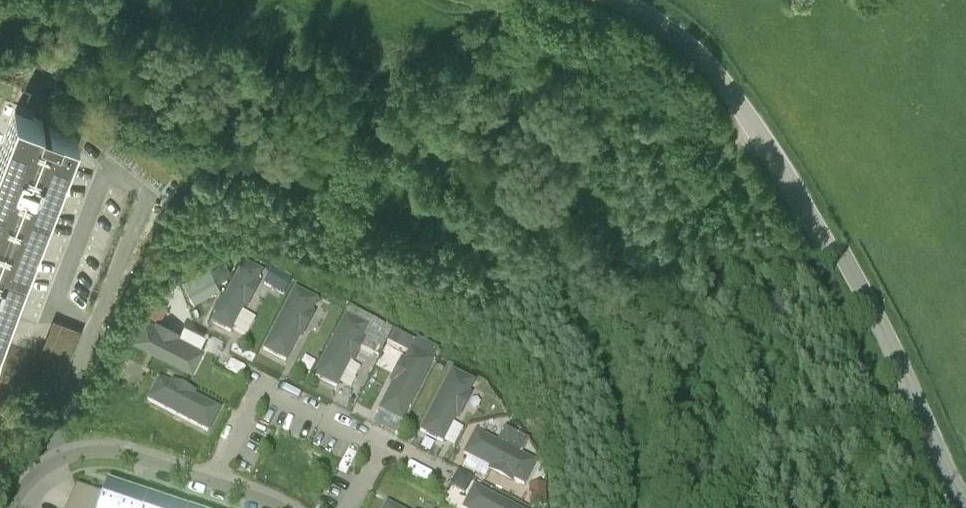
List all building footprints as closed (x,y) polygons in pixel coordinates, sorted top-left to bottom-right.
[(15,109),(0,144),(0,328),(3,317),(78,133),(15,109)] [(220,290),(216,284),(232,274),(223,259),(207,269),(182,283),(195,305),(220,290)] [(262,273),(239,261),(207,322),(230,333),(262,273)] [(270,270),(263,284),(283,295),(291,280),(270,270)] [(317,301),(294,290),(263,351),(285,362),(317,301)] [(167,307),(155,301),(149,314),(161,319),(167,307)] [(387,343),(392,333),(347,311),(345,316),(314,377),(336,388),(356,350),(378,361),(387,343)] [(204,347),(143,316),(131,338),(192,369),(204,347)] [(48,355),(54,358),(69,364),(83,329),(61,321),(48,355)] [(387,343),(408,354),(410,350),(432,361),(437,353),(438,350),(417,339),(416,342),(415,343),(393,332),(392,333),(387,343)] [(401,422),(432,361),(410,350),(408,354),(378,411),(401,422)] [(441,357),(436,365),(443,369),(448,361),(441,357)] [(451,371),(420,432),(442,443),(474,382),(451,371)] [(219,410),(158,379),(147,401),(207,433),(219,410)] [(535,464),(475,432),(463,455),(524,486),(535,464)] [(126,492),(106,485),(103,496),(99,507),(121,507),(126,492)] [(91,507),(99,507),(103,496),(76,487),(71,498),(91,507)] [(474,487),(463,507),(514,507),(474,487)] [(530,507),(547,507),(546,487),(529,488),(530,507)] [(121,507),(144,507),(147,499),(126,492),(121,507)] [(71,498),(66,507),(91,507),(71,498)] [(144,507),(166,507),(167,506),(147,499),(144,507)]
